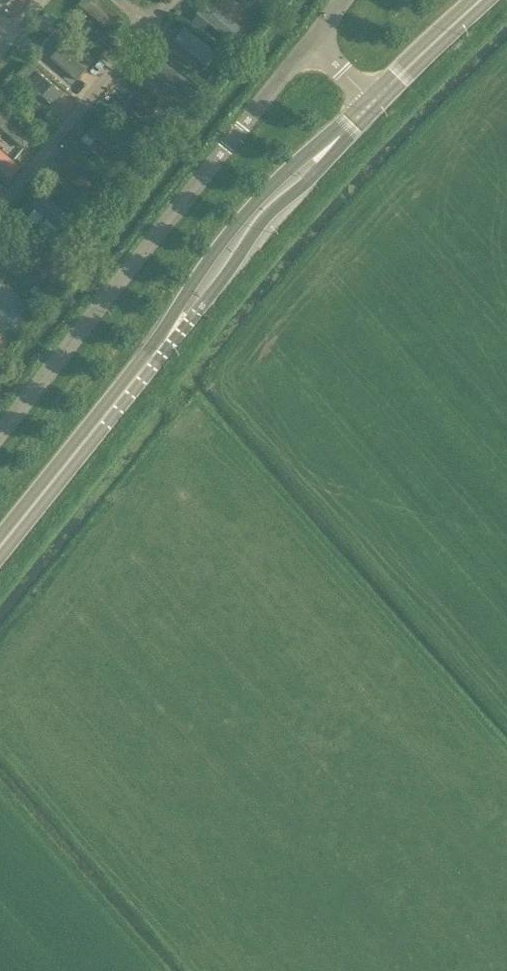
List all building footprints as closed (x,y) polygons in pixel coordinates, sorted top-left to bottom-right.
[(80,5),(114,34),(124,22),(99,0),(85,0),(80,5)] [(208,2),(197,16),(228,39),(238,25),(208,2)] [(186,30),(176,41),(207,67),(217,55),(186,30)] [(60,35),(50,46),(80,73),(90,62),(60,35)] [(186,101),(197,87),(162,60),(151,74),(186,101)] [(28,64),(18,76),(53,107),(63,95),(28,64)] [(136,94),(126,107),(156,129),(166,116),(136,94)] [(0,106),(0,130),(24,151),(36,137),(0,105),(0,106)] [(88,133),(89,135),(94,140),(96,139),(124,162),(135,149),(100,121),(95,127),(93,128),(88,133)] [(8,175),(19,162),(0,147),(0,168),(8,175)] [(70,158),(58,171),(94,201),(105,188),(70,158)] [(46,197),(36,209),(64,233),(74,221),(46,197)] [(8,312),(18,299),(0,284),(0,305),(8,312)]
